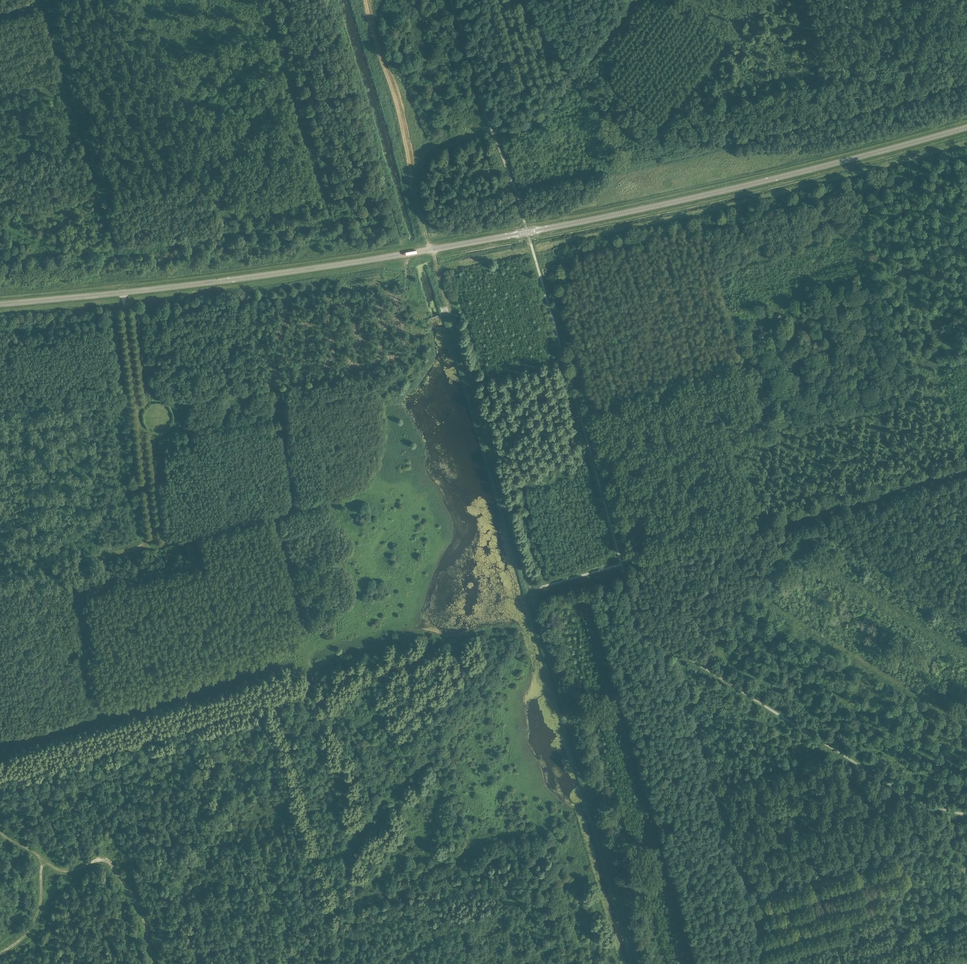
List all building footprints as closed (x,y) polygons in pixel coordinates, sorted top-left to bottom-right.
[(740,270),(736,275),(745,285),(750,280),(740,270)] [(733,291),(729,294),(734,299),(737,295),(733,291)] [(762,292),(758,297),(763,301),(767,296),(762,292)]
